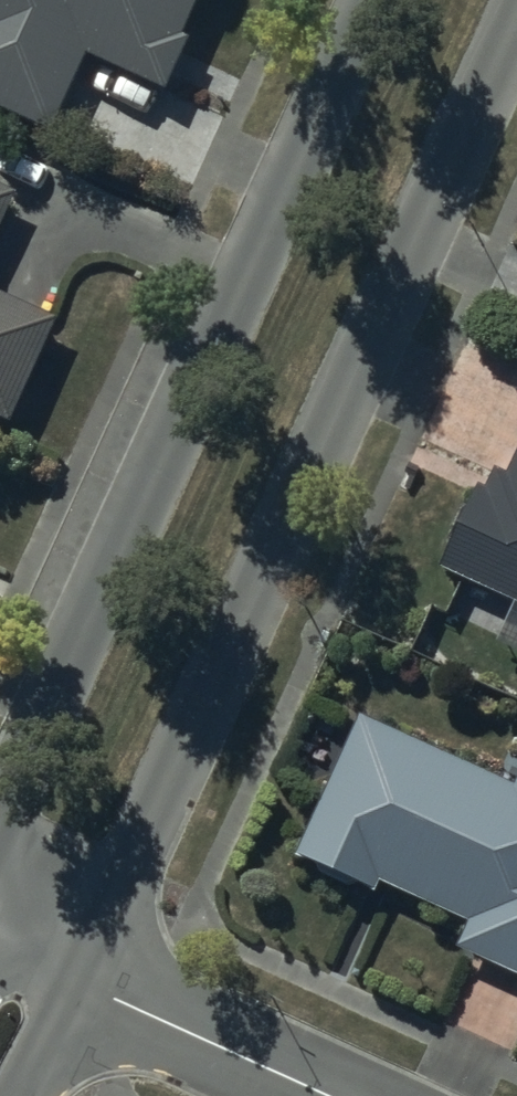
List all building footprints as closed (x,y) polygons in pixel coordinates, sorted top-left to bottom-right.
[(52,142),(89,65),(166,101),(190,50),(180,46),(202,0),(0,0),(0,117),(52,142)] [(15,205),(0,198),(0,240),(15,205)] [(12,436),(61,327),(0,300),(0,431),(12,436)] [(438,581),(516,617),(516,461),(505,487),(496,483),(488,501),(477,496),(438,581)] [(372,904),(378,891),(470,932),(458,958),(516,985),(516,791),(515,796),(362,726),(296,869),(372,904)]
